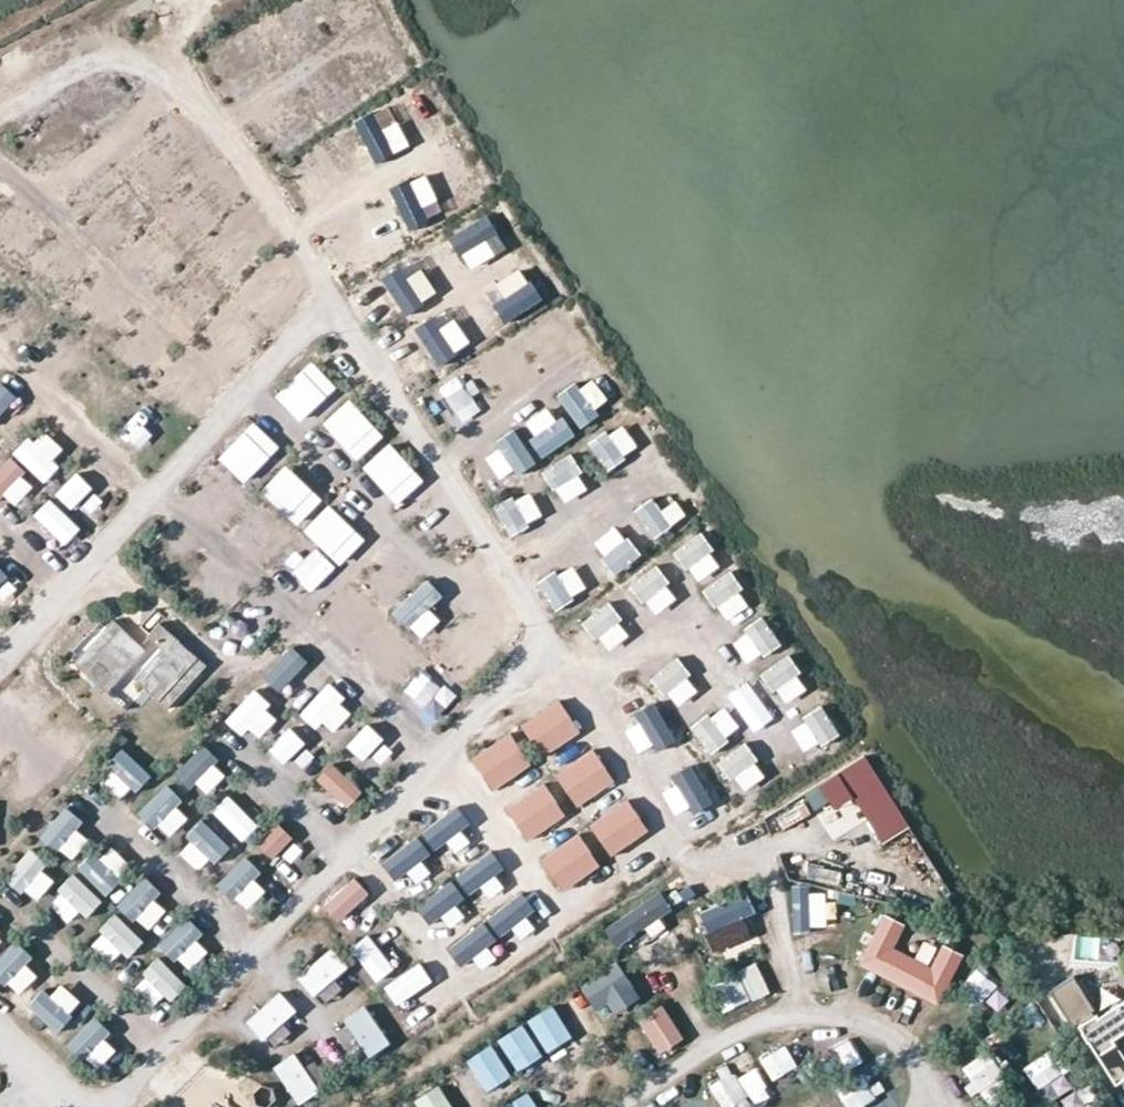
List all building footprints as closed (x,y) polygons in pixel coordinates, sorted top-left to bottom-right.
[(384,305),(407,290),(392,268),(369,283),(384,305)] [(301,423),(339,387),(312,360),(275,396),(301,423)] [(591,374),(558,397),(578,425),(611,402),(591,374)] [(0,381),(0,418),(19,398),(0,381)] [(348,399),(322,424),(358,461),(384,436),(348,399)] [(132,444),(156,418),(141,404),(117,430),(132,444)] [(523,422),(542,456),(571,440),(551,406),(523,422)] [(255,421),(218,456),(243,483),(280,448),(255,421)] [(622,422),(588,444),(606,471),(640,449),(622,422)] [(41,480),(69,453),(43,426),(15,453),(41,480)] [(519,432),(483,450),(498,481),(535,463),(519,432)] [(396,506),(424,482),(390,443),(362,467),(396,506)] [(570,455),(543,470),(563,504),(590,488),(570,455)] [(0,467),(0,498),(13,510),(37,484),(9,457),(0,467)] [(286,465),(261,491),(298,526),(323,500),(286,465)] [(56,492),(71,510),(94,490),(78,472),(56,492)] [(510,536),(544,515),(528,489),(494,510),(510,536)] [(637,507),(648,536),(686,521),(674,492),(637,507)] [(51,498),(34,515),(65,546),(82,530),(51,498)] [(304,532),(341,565),(365,538),(328,505),(304,532)] [(592,546),(620,576),(642,555),(614,525),(592,546)] [(701,533),(674,550),(696,583),(723,566),(701,533)] [(294,581),(318,559),(298,538),(274,560),(294,581)] [(574,563),(539,582),(553,610),(589,592),(574,563)] [(655,566),(630,586),(655,617),(680,597),(655,566)] [(729,572),(704,589),(726,623),(752,606),(729,572)] [(415,635),(449,603),(426,579),(392,611),(415,635)] [(246,640),(266,621),(248,602),(228,621),(246,640)] [(587,618),(604,652),(630,640),(612,605),(587,618)] [(749,666),(782,644),(764,617),(731,640),(749,666)] [(76,662),(105,690),(143,647),(112,619),(103,627),(106,629),(76,662)] [(147,635),(166,652),(139,682),(167,706),(205,664),(158,621),(147,635)] [(283,694),(308,660),(288,646),(263,680),(283,694)] [(787,655),(762,673),(784,705),(810,688),(787,655)] [(676,659),(652,677),(676,709),(701,690),(676,659)] [(431,720),(454,702),(425,666),(402,685),(431,720)] [(303,711),(332,737),(356,710),(327,684),(303,711)] [(255,691),(228,715),(255,744),(281,719),(255,691)] [(542,759),(582,736),(560,700),(521,724),(542,759)] [(692,729),(711,753),(742,728),(722,704),(692,729)] [(657,705),(622,724),(640,756),(674,738),(657,705)] [(824,706),(789,727),(806,754),(841,733),(824,706)] [(347,747),(366,763),(385,739),(367,724),(347,747)] [(290,727),(269,748),(285,765),(307,743),(290,727)] [(509,733),(471,758),(493,791),(531,766),(509,733)] [(738,792),(766,780),(749,744),(721,756),(738,792)] [(203,799),(229,774),(203,747),(177,771),(203,799)] [(595,750),(555,774),(577,809),(617,785),(595,750)] [(97,778),(122,804),(151,777),(127,751),(97,778)] [(910,827),(865,758),(837,777),(881,846),(910,827)] [(332,763),(317,781),(348,809),(364,792),(332,763)] [(691,768),(659,788),(679,820),(712,799),(691,768)] [(803,794),(834,840),(864,821),(833,774),(803,794)] [(506,807),(527,843),(567,819),(545,784),(506,807)] [(139,811),(168,840),(194,815),(165,786),(139,811)] [(213,810),(242,841),(259,825),(230,794),(213,810)] [(626,799),(589,826),(612,858),(649,830),(626,799)] [(455,806),(421,833),(435,851),(470,824),(455,806)] [(66,857),(89,825),(64,807),(41,838),(66,857)] [(206,821),(178,849),(203,875),(232,847),(206,821)] [(277,822),(257,845),(273,859),(293,836),(277,822)] [(562,892),(600,866),(578,834),(540,859),(562,892)] [(416,836),(382,864),(397,882),(431,853),(416,836)] [(105,893),(132,864),(109,842),(81,870),(105,893)] [(38,902),(59,877),(28,851),(6,876),(38,902)] [(453,878),(467,895),(502,868),(488,851),(453,878)] [(218,884),(245,911),(270,887),(242,860),(218,884)] [(477,890),(485,901),(508,885),(501,874),(477,890)] [(75,875),(48,904),(74,927),(101,898),(75,875)] [(355,877),(323,906),(340,924),(372,895),(355,877)] [(118,903),(146,931),(171,907),(143,879),(118,903)] [(422,904),(444,932),(473,910),(450,882),(422,904)] [(792,889),(794,930),(833,928),(831,887),(792,889)] [(603,927),(616,947),(672,912),(659,892),(603,927)] [(702,911),(720,949),(761,931),(743,892),(702,911)] [(519,924),(535,913),(521,893),(486,917),(499,936),(518,923),(519,924)] [(930,967),(895,949),(908,926),(883,912),(856,962),(940,1008),(967,958),(942,945),(930,967)] [(116,915),(90,943),(117,967),(142,938),(116,915)] [(190,921),(161,940),(182,971),(211,953),(190,921)] [(447,948),(460,965),(496,939),(483,922),(447,948)] [(369,934),(351,947),(376,982),(394,969),(369,934)] [(42,972),(13,945),(0,958),(0,980),(18,997),(42,972)] [(330,949),(297,978),(314,997),(347,969),(330,949)] [(133,986),(156,1009),(183,982),(161,959),(133,986)] [(578,981),(595,1013),(610,1005),(614,1013),(639,1001),(618,960),(578,981)] [(418,962),(384,988),(398,1007),(432,981),(418,962)] [(725,1014),(770,992),(756,963),(711,985),(725,1014)] [(994,997),(1005,992),(994,965),(983,970),(994,997)] [(1097,1018),(1096,1015),(1093,1017),(1090,1013),(1093,1011),(1072,977),(1048,992),(1069,1026),(1076,1022),(1116,1084),(1123,1079),(1123,1001),(1097,1018)] [(31,1009),(58,1033),(84,1002),(57,979),(31,1009)] [(245,1023),(264,1042),(297,1010),(279,991),(245,1023)] [(639,1019),(659,1056),(686,1042),(665,1004),(639,1019)] [(364,1058),(389,1046),(369,1005),(345,1017),(364,1058)] [(555,1005),(527,1021),(546,1054),(573,1038),(555,1005)] [(96,1071),(120,1048),(93,1019),(68,1042),(96,1071)] [(524,1023),(498,1041),(519,1072),(545,1055),(524,1023)] [(846,1038),(821,1042),(825,1065),(850,1061),(846,1038)] [(492,1045),(467,1060),(488,1093),(513,1078),(492,1045)] [(772,1084),(795,1070),(781,1048),(758,1062),(772,1084)] [(979,1093),(1006,1077),(991,1051),(964,1067),(979,1093)] [(294,1053),(273,1068),(299,1105),(320,1091),(294,1053)] [(1056,1056),(1030,1066),(1040,1090),(1065,1080),(1056,1056)] [(748,1098),(730,1068),(707,1083),(721,1106),(733,1106),(748,1098)] [(739,1077),(750,1097),(766,1089),(755,1069),(739,1077)] [(868,1092),(871,1091),(863,1074),(838,1086),(849,1106),(875,1106),(868,1092)] [(414,1100),(418,1106),(453,1106),(438,1084),(414,1100)] [(1063,1096),(1067,1106),(1090,1106),(1084,1089),(1063,1096)] [(529,1092),(504,1106),(538,1106),(529,1092)] [(796,1106),(824,1106),(817,1094),(796,1106)]
